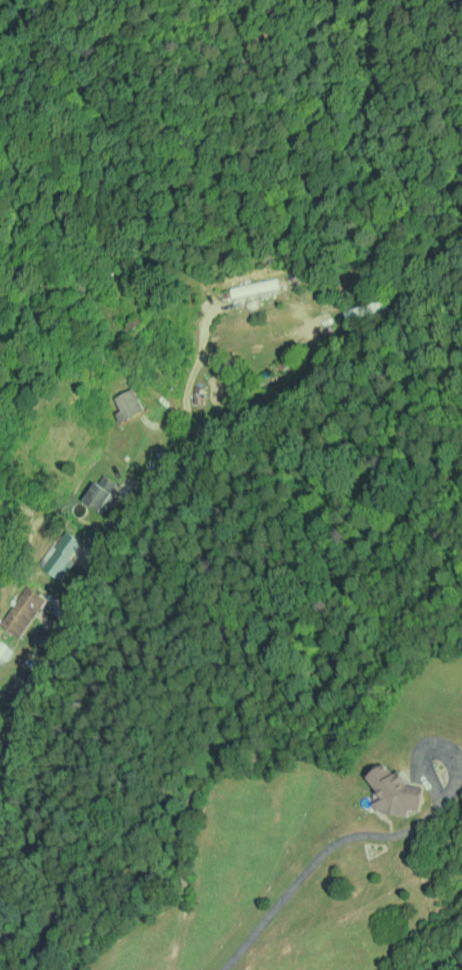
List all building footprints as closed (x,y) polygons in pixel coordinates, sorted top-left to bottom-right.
[(115,397),(122,410),(116,413),(122,423),(145,410),(133,387),(115,397)] [(111,491),(116,482),(101,473),(84,500),(104,513),(116,495),(111,491)] [(43,568),(59,577),(81,539),(65,530),(43,568)] [(27,584),(0,623),(0,624),(19,637),(46,598),(27,584)] [(1,655),(6,659),(13,649),(0,640),(0,656),(1,655)] [(366,776),(382,797),(375,802),(375,804),(381,812),(408,816),(409,809),(419,810),(423,786),(409,784),(400,772),(390,771),(384,762),(366,776)]
